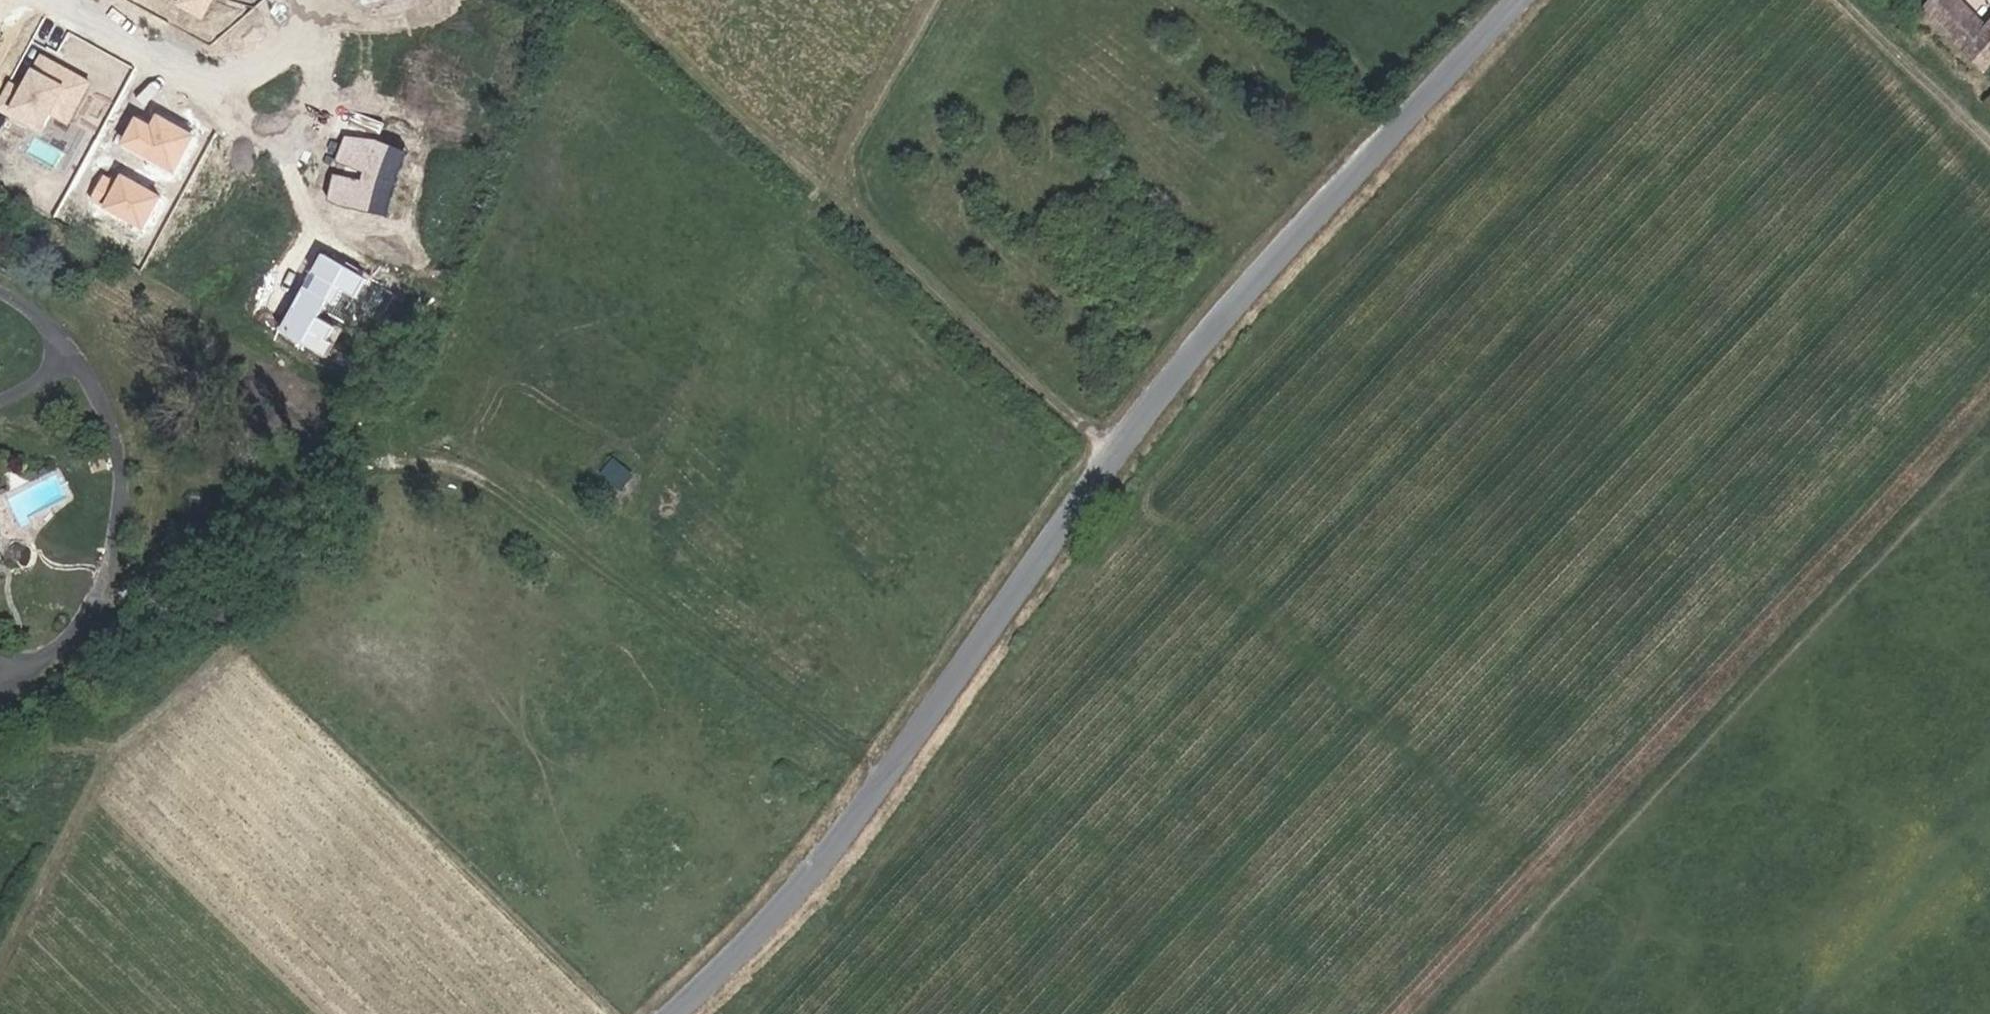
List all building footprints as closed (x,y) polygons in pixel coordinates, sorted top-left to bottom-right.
[(1934,16),(1989,71),(1989,31),(1955,0),(1949,0),(1934,16)] [(50,54),(17,115),(51,133),(60,116),(76,125),(100,80),(50,54)] [(30,85),(14,77),(3,99),(18,108),(30,85)]
